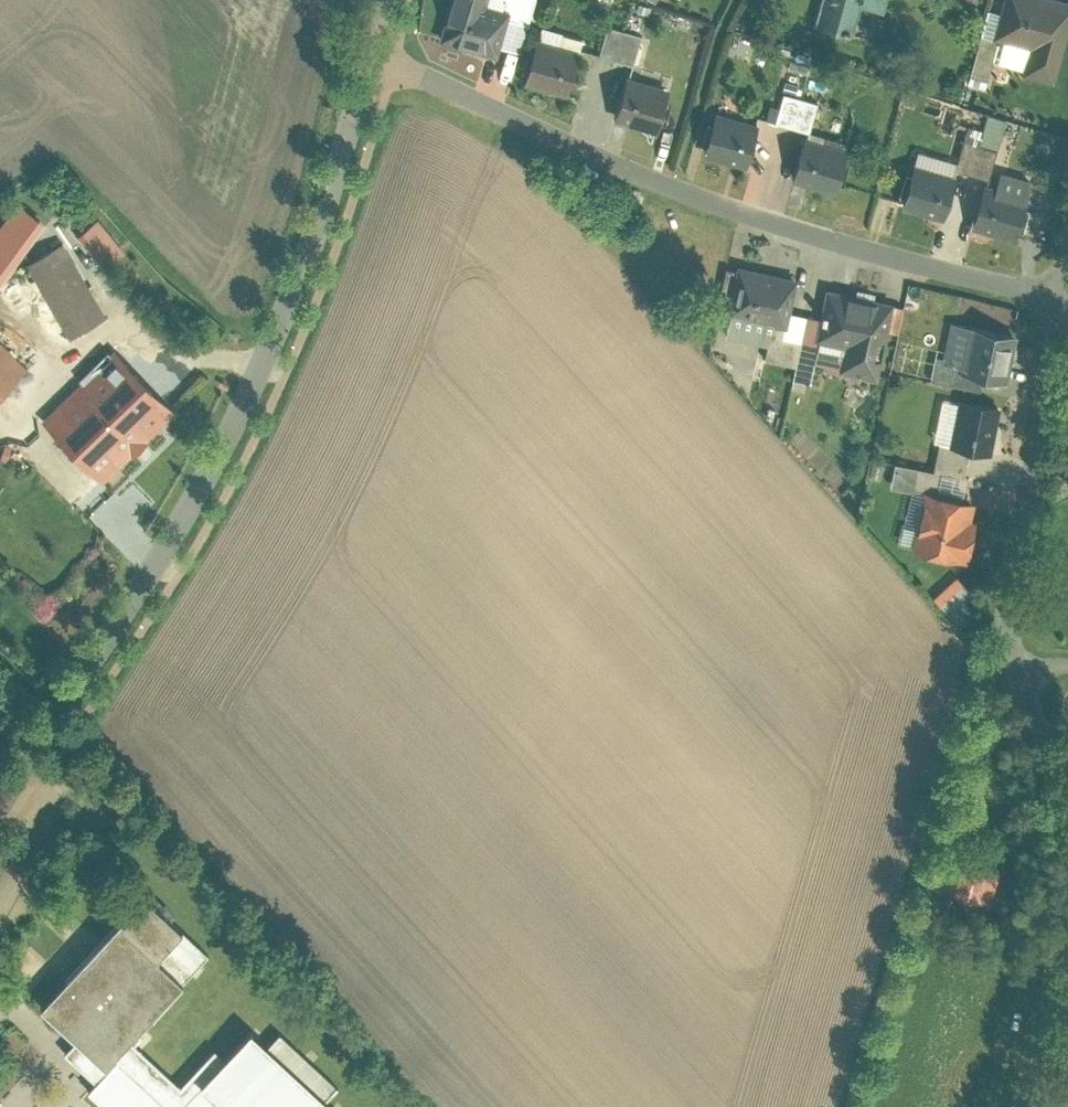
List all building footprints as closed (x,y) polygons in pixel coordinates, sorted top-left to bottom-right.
[(506,17),(528,23),(535,0),(451,0),(439,41),(495,56),(506,17)] [(884,0),(820,0),(813,27),(851,37),(859,7),(881,13),(884,0)] [(1067,28),(1067,3),(1055,0),(1006,0),(995,40),(1029,49),(1022,75),(1053,84),(1067,28)] [(596,54),(630,64),(639,33),(605,23),(596,54)] [(536,40),(523,83),(565,96),(578,53),(536,40)] [(628,79),(616,120),(656,131),(667,89),(628,79)] [(778,92),(773,123),(810,129),(815,98),(778,92)] [(954,165),(986,176),(1006,118),(986,111),(980,129),(967,125),(954,165)] [(715,112),(702,156),(744,168),(757,124),(715,112)] [(792,180),(834,192),(847,146),(806,134),(792,180)] [(912,165),(900,207),(942,219),(954,177),(912,165)] [(971,230),(1014,241),(1027,194),(984,183),(971,230)] [(38,216),(14,198),(0,217),(0,267),(38,216)] [(104,261),(121,245),(92,215),(75,231),(104,261)] [(105,314),(63,242),(26,264),(68,336),(105,314)] [(726,316),(786,329),(796,280),(736,268),(726,316)] [(875,380),(891,304),(827,291),(816,341),(844,346),(838,372),(875,380)] [(1017,335),(950,322),(942,358),(935,356),(930,382),(977,391),(979,377),(1008,383),(1017,335)] [(0,340),(0,390),(25,364),(0,340)] [(51,425),(99,476),(170,410),(122,359),(51,425)] [(990,456),(1000,406),(957,399),(948,448),(990,456)] [(909,552),(967,565),(975,529),(970,528),(975,505),(923,493),(909,552)] [(1067,620),(1067,579),(1060,618),(1067,620)] [(952,853),(949,861),(933,856),(927,875),(992,894),(1000,867),(952,853)] [(136,885),(30,997),(96,1058),(174,975),(150,952),(176,923),(136,885)] [(176,1106),(333,1106),(249,1029),(176,1106)] [(82,1087),(103,1106),(153,1106),(158,1102),(110,1057),(82,1087)]
